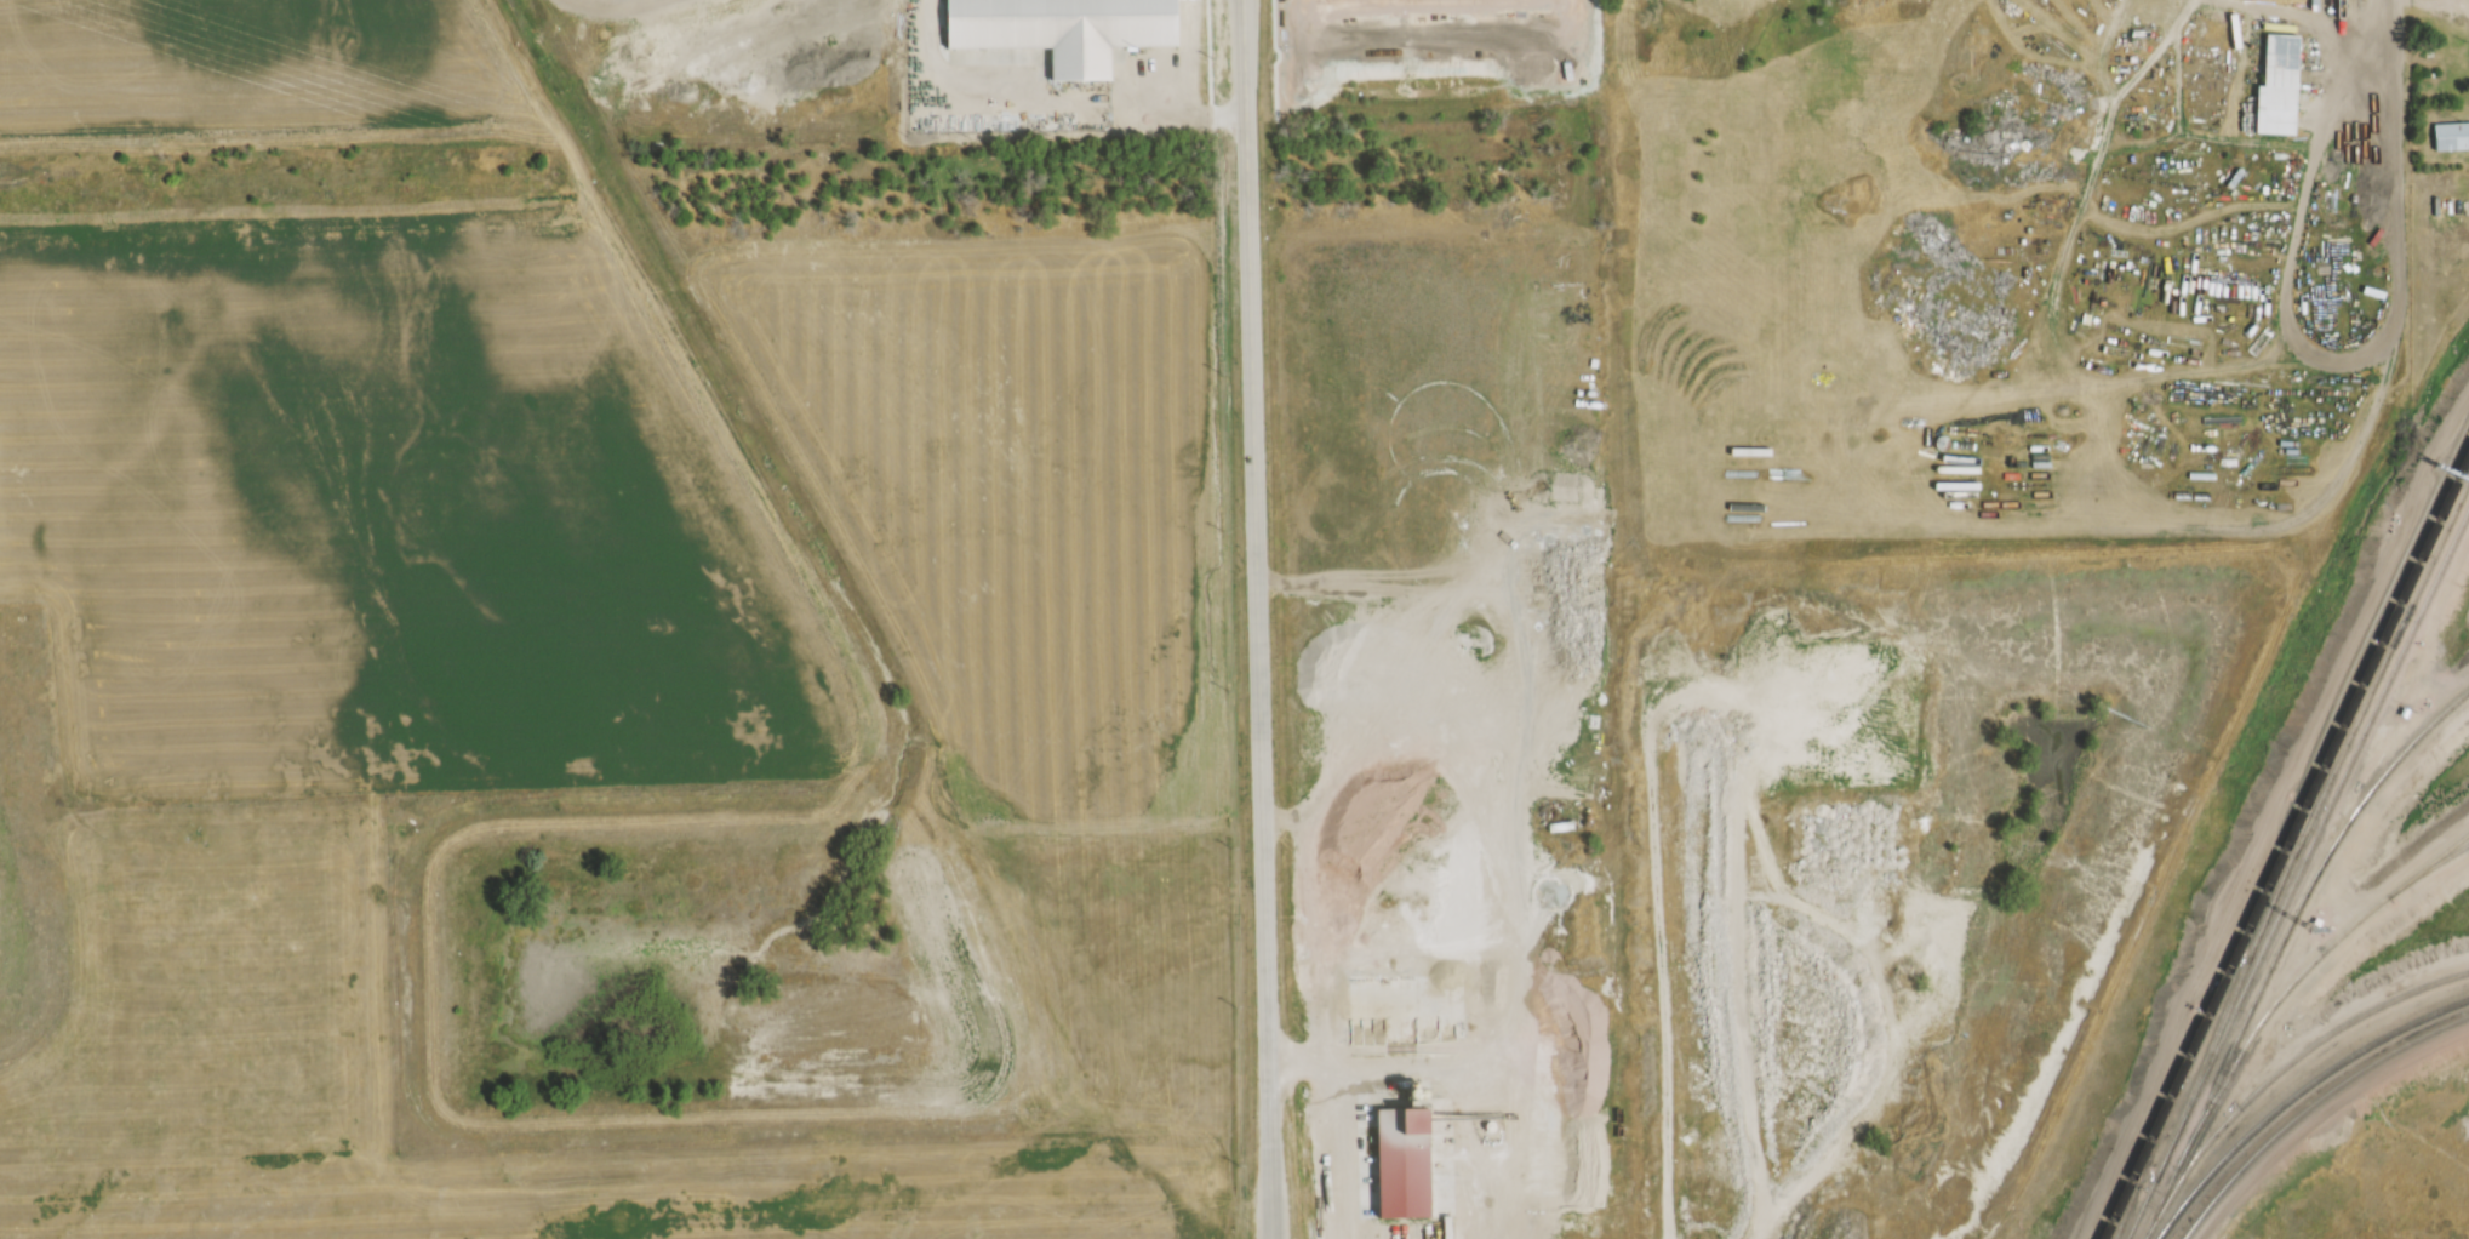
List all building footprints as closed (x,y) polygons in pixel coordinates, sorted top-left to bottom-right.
[(945,50),(944,0),(1176,0),(1176,47),(1110,48),(1110,81),(1052,82),(1051,48),(945,50)] [(2306,36),(2268,35),(2267,89),(2305,89),(2306,36)] [(2437,151),(2468,151),(2468,114),(2449,114),(2449,124),(2437,124),(2437,151)]
